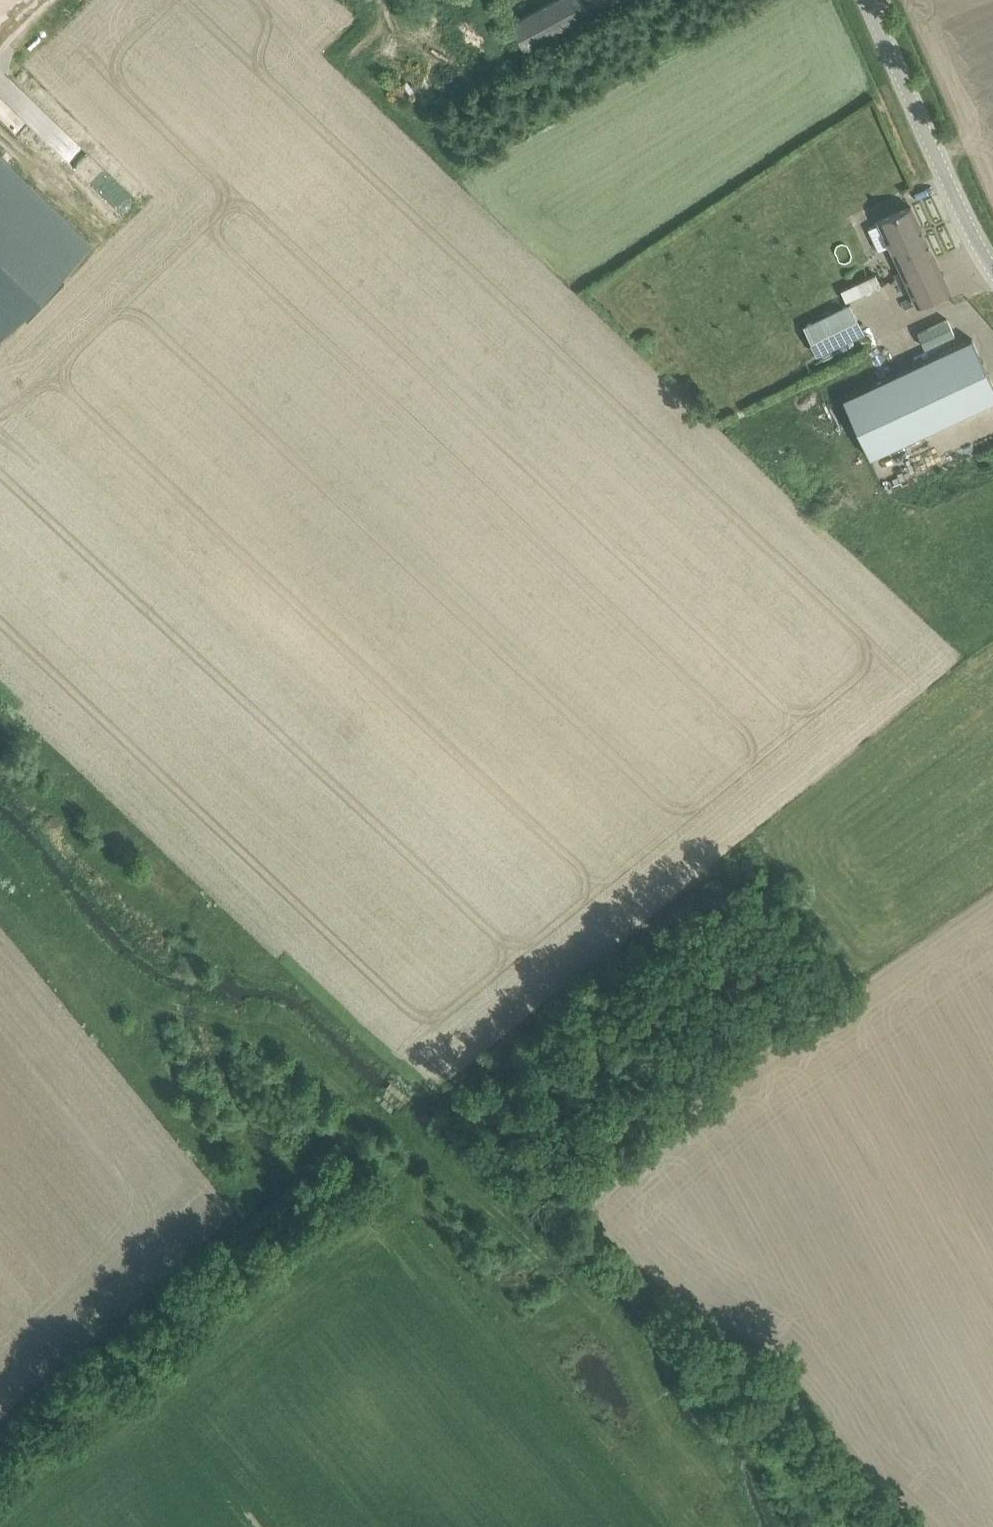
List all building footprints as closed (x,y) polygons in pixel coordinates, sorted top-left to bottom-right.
[(525,54),(586,17),(587,18),(606,6),(606,7),(617,0),(552,0),(529,14),(509,27),(525,54)] [(91,242),(0,153),(0,336),(91,242)] [(927,239),(874,263),(897,314),(932,297),(950,289),(927,239)] [(877,273),(842,290),(846,300),(881,284),(877,273)] [(804,326),(817,357),(866,332),(851,302),(804,326)] [(844,398),(870,455),(992,399),(992,386),(971,339),(844,398)]
